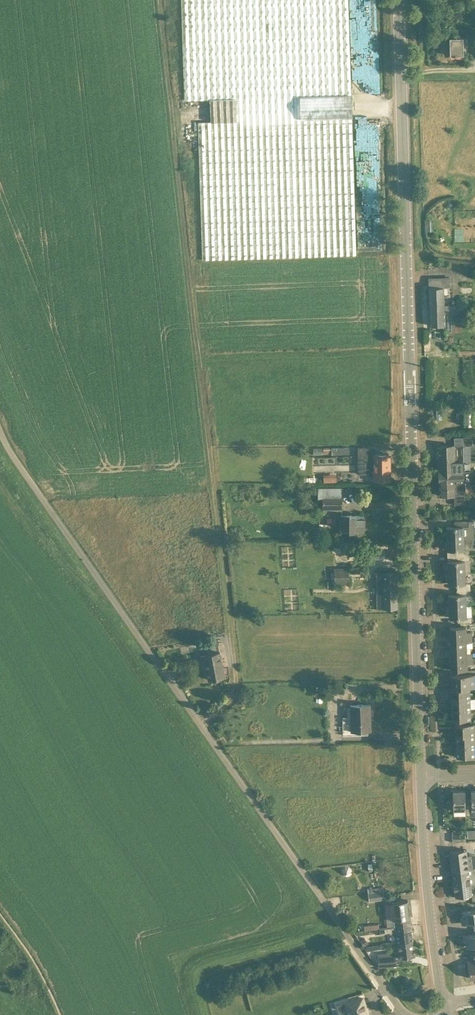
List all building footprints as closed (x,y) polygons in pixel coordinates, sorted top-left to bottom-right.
[(376,53),(373,0),(348,0),(350,55),(376,53)] [(463,54),(463,46),(468,46),(468,37),(450,37),(450,54),(455,54),(455,55),(457,55),(457,54),(463,54)] [(299,117),(353,116),(352,94),(332,94),(332,95),(326,95),(326,104),(318,104),(318,96),(291,97),(291,104),(291,108),(296,108),(296,113),(299,113),(299,117)] [(210,98),(210,121),(234,120),(233,97),(210,98)] [(366,177),(377,176),(372,118),(355,120),(357,148),(363,148),(364,157),(359,157),(360,169),(365,168),(366,177)] [(453,278),(444,278),(428,278),(429,309),(444,309),(444,305),(444,286),(453,286),(453,278)] [(444,313),(453,313),(453,304),(444,305),(444,309),(429,309),(430,325),(445,325),(444,313)] [(454,437),(454,445),(438,445),(439,464),(464,463),(463,446),(472,446),(472,436),(454,437)] [(389,454),(379,454),(376,454),(358,454),(358,465),(368,465),(368,474),(373,474),(373,480),(390,480),(389,454)] [(464,463),(439,464),(439,483),(465,482),(465,481),(472,481),(472,470),(464,470),(464,463)] [(322,473),(323,481),(336,481),(336,473),(322,473)] [(440,495),(450,495),(465,494),(465,482),(439,483),(440,495)] [(323,499),(323,508),(342,508),(342,492),(342,487),(318,487),(318,499),(323,499)] [(339,530),(354,530),(364,530),(364,515),(339,515),(339,530)] [(474,520),(457,520),(457,526),(446,526),(447,538),(474,537),(474,536),(474,520)] [(447,538),(447,549),(458,549),(458,554),(470,554),(469,548),(472,548),(474,537),(447,538)] [(458,560),(448,560),(448,572),(465,571),(465,560),(470,560),(470,554),(458,554),(458,560)] [(349,567),(334,568),(334,584),(349,584),(349,567)] [(448,583),(455,583),(459,583),(459,588),(471,588),(471,582),(466,582),(465,571),(448,572),(448,583)] [(397,572),(387,572),(377,572),(378,588),(382,588),(382,608),(398,608),(397,572)] [(449,606),(466,605),(466,594),(471,594),(471,588),(459,588),(459,594),(455,594),(449,594),(449,606)] [(449,617),(456,617),(460,617),(460,622),(472,622),(472,616),(467,616),(466,605),(449,606),(449,617)] [(467,632),(467,626),(450,627),(450,637),(472,637),(472,632),(467,632)] [(467,642),(472,642),(472,641),(472,637),(450,637),(450,648),(466,648),(467,648),(467,642)] [(467,653),(466,648),(450,648),(451,659),(472,658),(472,653),(467,653)] [(204,655),(209,679),(225,676),(220,652),(204,655)] [(451,670),(461,669),(467,669),(466,663),(472,663),(472,658),(451,659),(451,670)] [(458,674),(448,675),(448,681),(452,681),(452,684),(474,683),(474,674),(458,674)] [(452,684),(452,693),(470,692),(470,687),(474,687),(474,683),(452,684)] [(470,701),(470,698),(470,692),(452,693),(452,702),(470,701)] [(470,708),(471,707),(470,701),(452,702),(452,711),(470,710),(470,708)] [(349,705),(350,732),(372,731),(371,704),(349,705)] [(453,720),(463,720),(471,719),(470,710),(452,711),(453,720)] [(466,724),(456,724),(456,735),(474,734),(474,724),(474,723),(466,724)] [(474,745),(474,734),(456,735),(456,746),(474,745)] [(474,756),(474,746),(474,745),(456,746),(457,757),(474,756)] [(471,798),(471,801),(465,802),(466,809),(465,809),(465,814),(471,814),(471,809),(474,809),(474,790),(471,790),(471,798)] [(465,802),(465,798),(465,791),(453,791),(453,802),(453,808),(453,809),(465,809),(466,809),(465,802)] [(466,834),(462,834),(452,834),(452,842),(462,840),(466,840),(466,834)] [(466,849),(460,850),(450,851),(452,871),(469,869),(466,849)] [(452,871),(455,896),(472,894),(474,893),(474,882),(471,883),(470,876),(469,869),(452,871)] [(383,886),(368,888),(369,901),(385,899),(383,886)] [(388,927),(411,924),(408,900),(391,902),(392,913),(386,914),(388,927)] [(471,921),(473,921),(474,927),(474,909),(462,910),(463,916),(461,916),(461,923),(471,921)] [(405,941),(413,940),(411,924),(388,927),(380,928),(380,933),(389,932),(390,933),(397,932),(398,944),(405,943),(405,941)] [(474,945),(474,933),(463,935),(464,941),(466,941),(466,946),(474,945)] [(369,943),(364,937),(360,940),(364,946),(369,943)] [(398,944),(399,947),(400,957),(415,955),(413,940),(405,941),(405,943),(398,944)] [(396,955),(378,956),(379,966),(397,965),(396,955)] [(346,1002),(349,1013),(343,1014),(366,1014),(366,1013),(367,1013),(363,997),(346,1002)]
